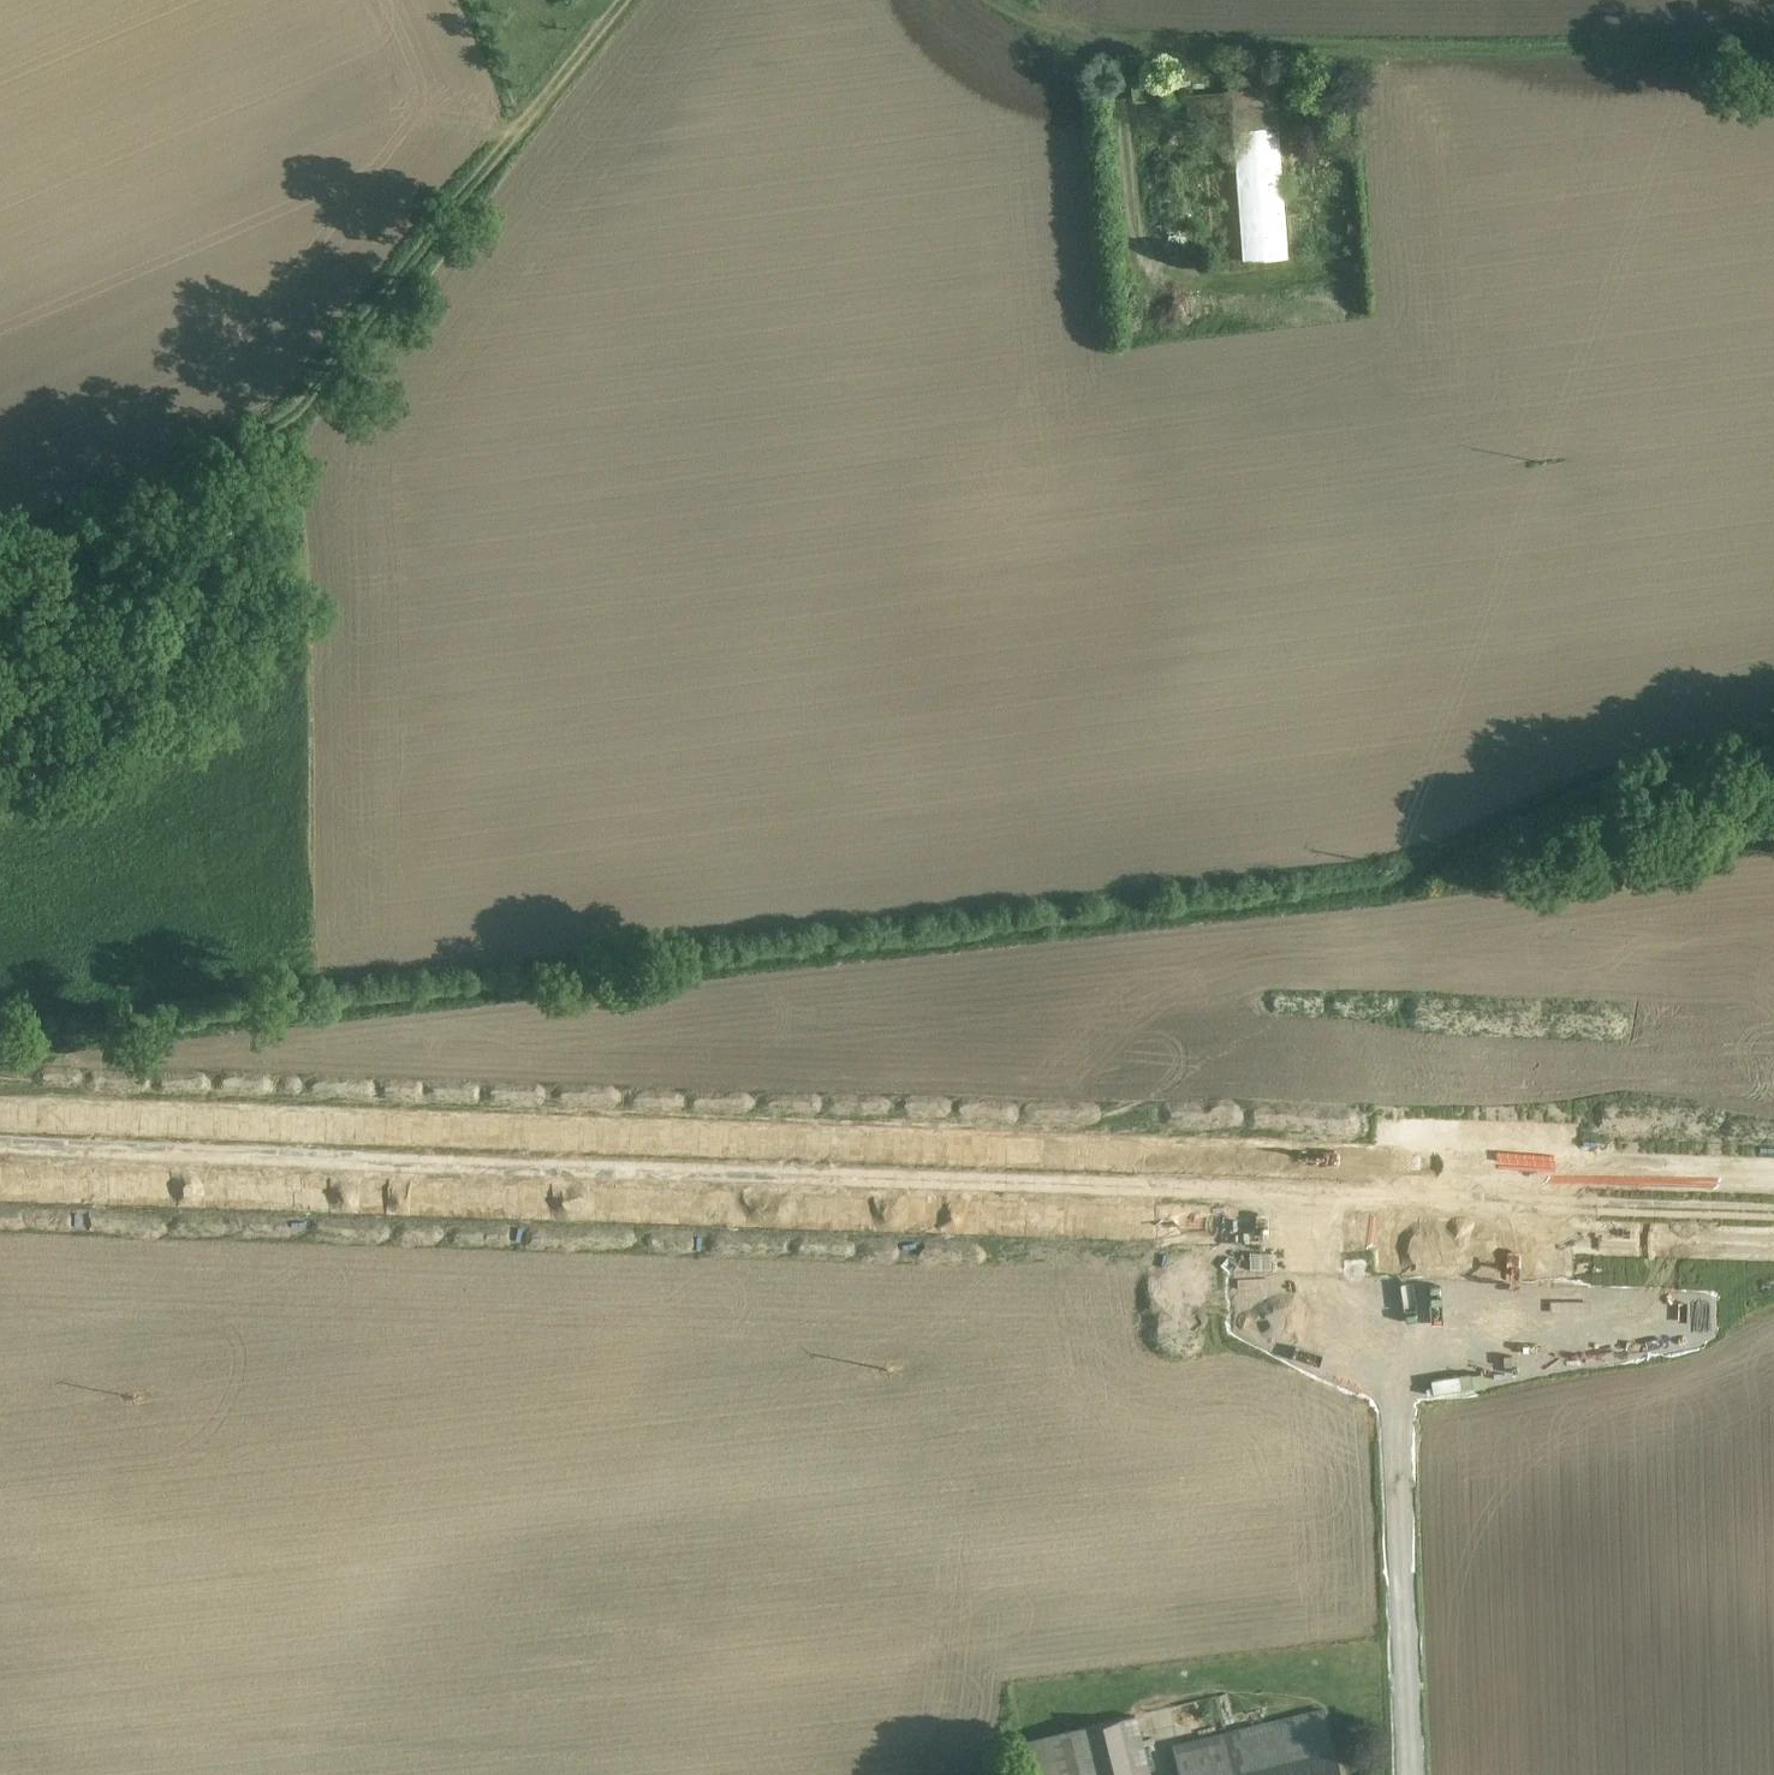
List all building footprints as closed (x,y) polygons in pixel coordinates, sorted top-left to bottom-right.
[(1287,255),(1272,86),(1225,90),(1239,259),(1287,255)] [(1325,1710),(1202,1740),(1210,1773),(1323,1746),(1323,1745),(1332,1743),(1325,1710)] [(1050,1737),(1060,1774),(1149,1774),(1135,1716),(1050,1737)] [(1050,1737),(1024,1743),(1026,1750),(1031,1774),(1060,1774),(1050,1737)] [(1173,1747),(1180,1774),(1201,1774),(1210,1773),(1202,1740),(1173,1747)] [(1201,1774),(1340,1774),(1332,1743),(1323,1745),(1323,1746),(1210,1773),(1201,1774)]
